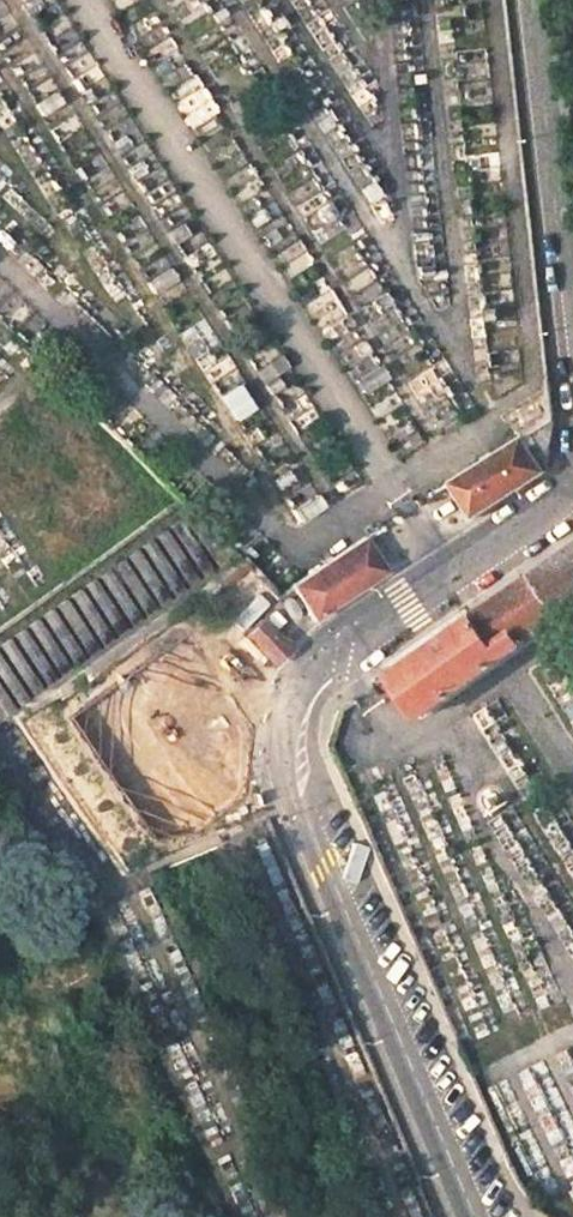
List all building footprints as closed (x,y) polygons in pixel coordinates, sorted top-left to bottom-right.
[(449,483),(472,519),(546,471),(554,420),(524,438),(523,436),(449,483)] [(10,714),(228,552),(189,514),(0,645),(0,705),(8,716),(10,714)] [(364,536),(290,584),(313,620),(387,572),(364,536)] [(531,575),(555,606),(572,593),(572,545),(531,575)] [(555,606),(531,575),(473,615),(494,645),(514,631),(522,644),(562,615),(555,606)] [(281,608),(287,617),(291,620),(297,619),(300,615),(299,609),(292,600),(288,597),(283,598),(280,603),(281,608)] [(494,645),(473,615),(389,673),(418,716),(522,644),(514,631),(494,645)] [(244,635),(273,665),(290,650),(260,619),(244,635)]
